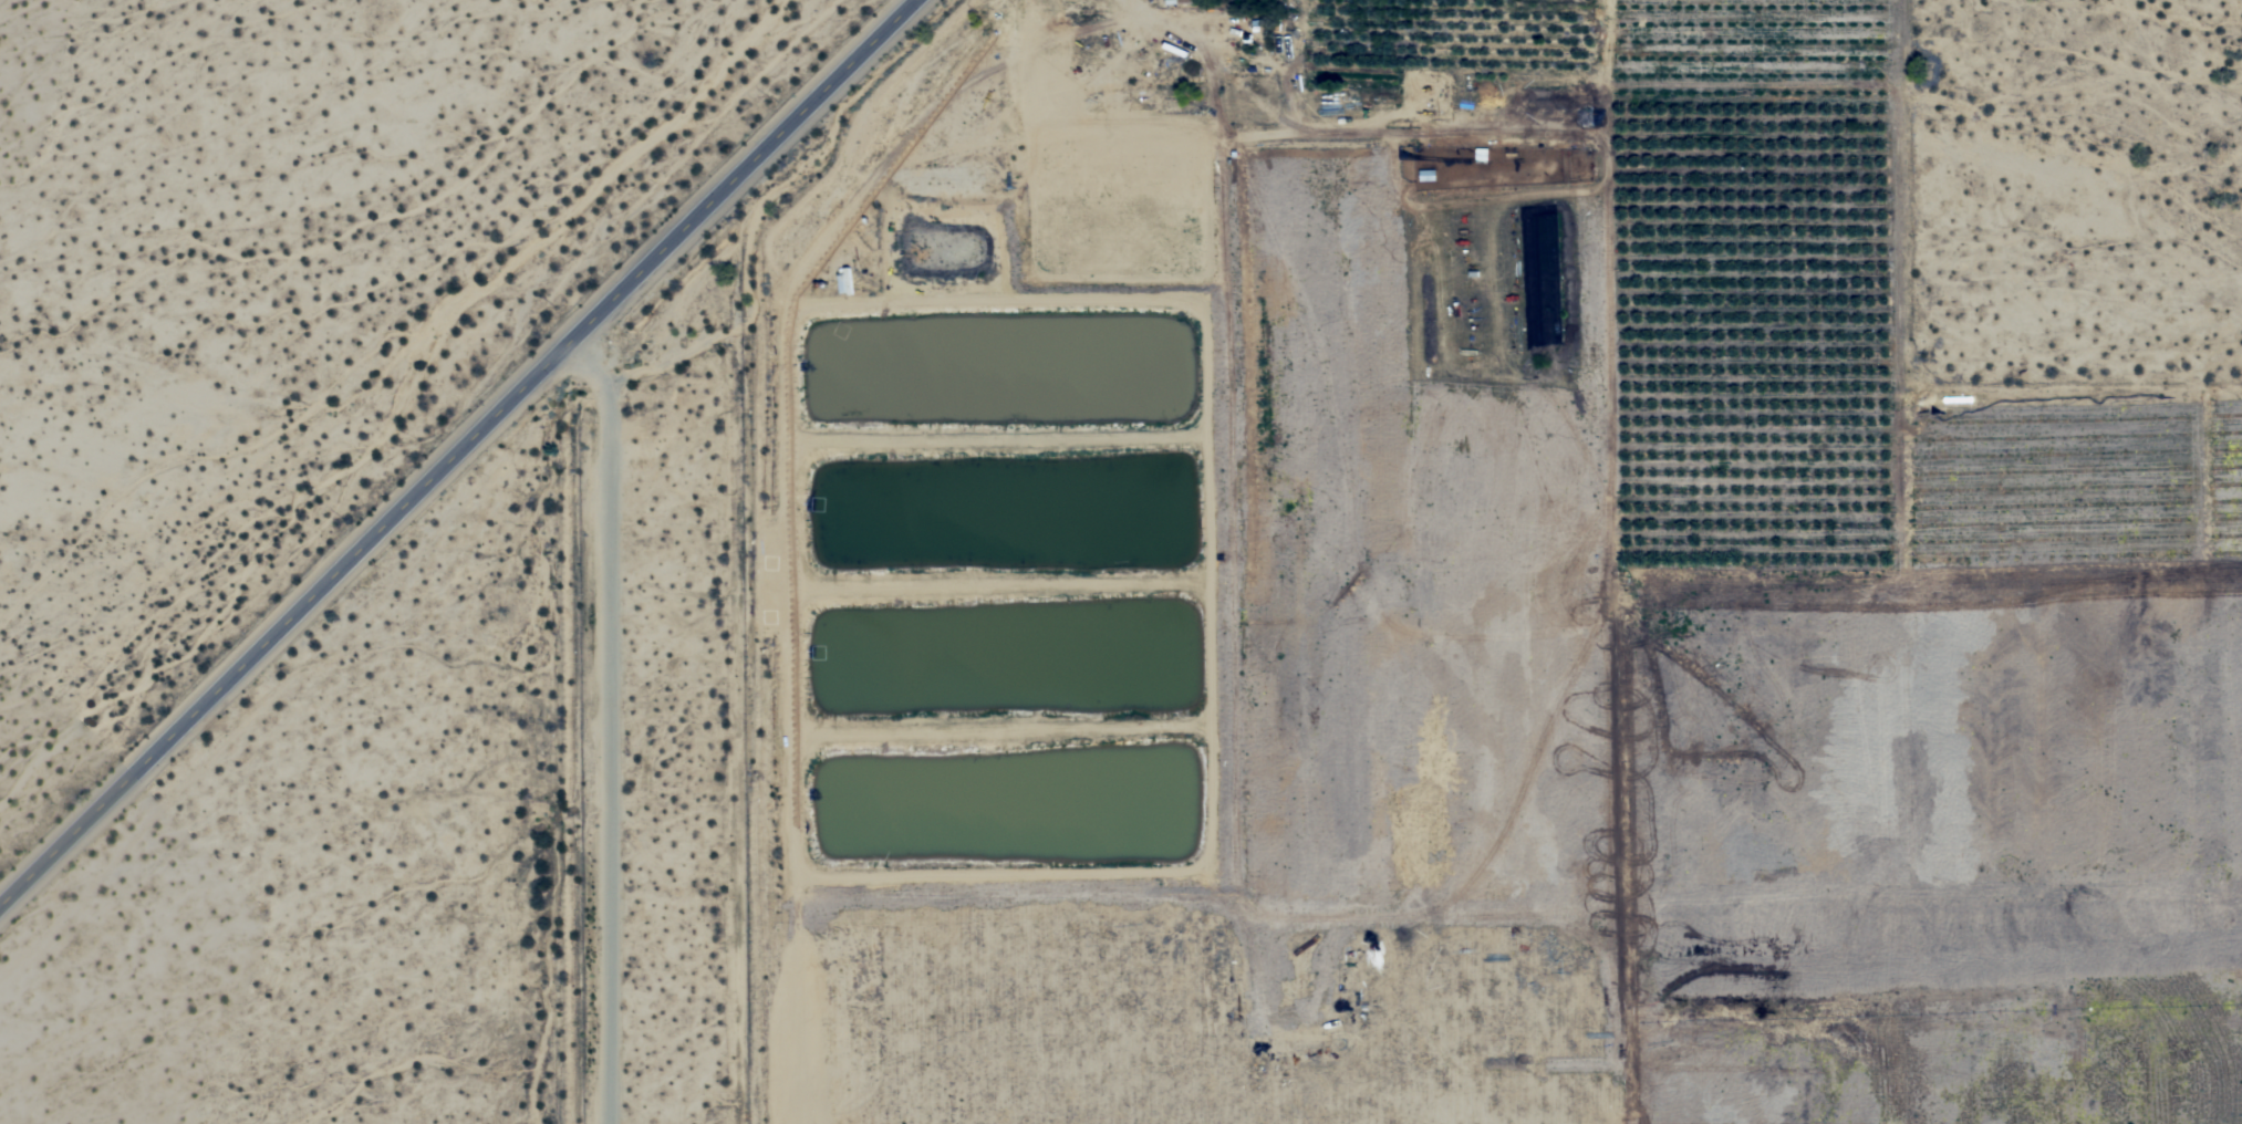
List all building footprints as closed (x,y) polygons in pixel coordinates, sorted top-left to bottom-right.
[(1488,149),(1476,148),(1475,162),(1488,163),(1488,149)]
